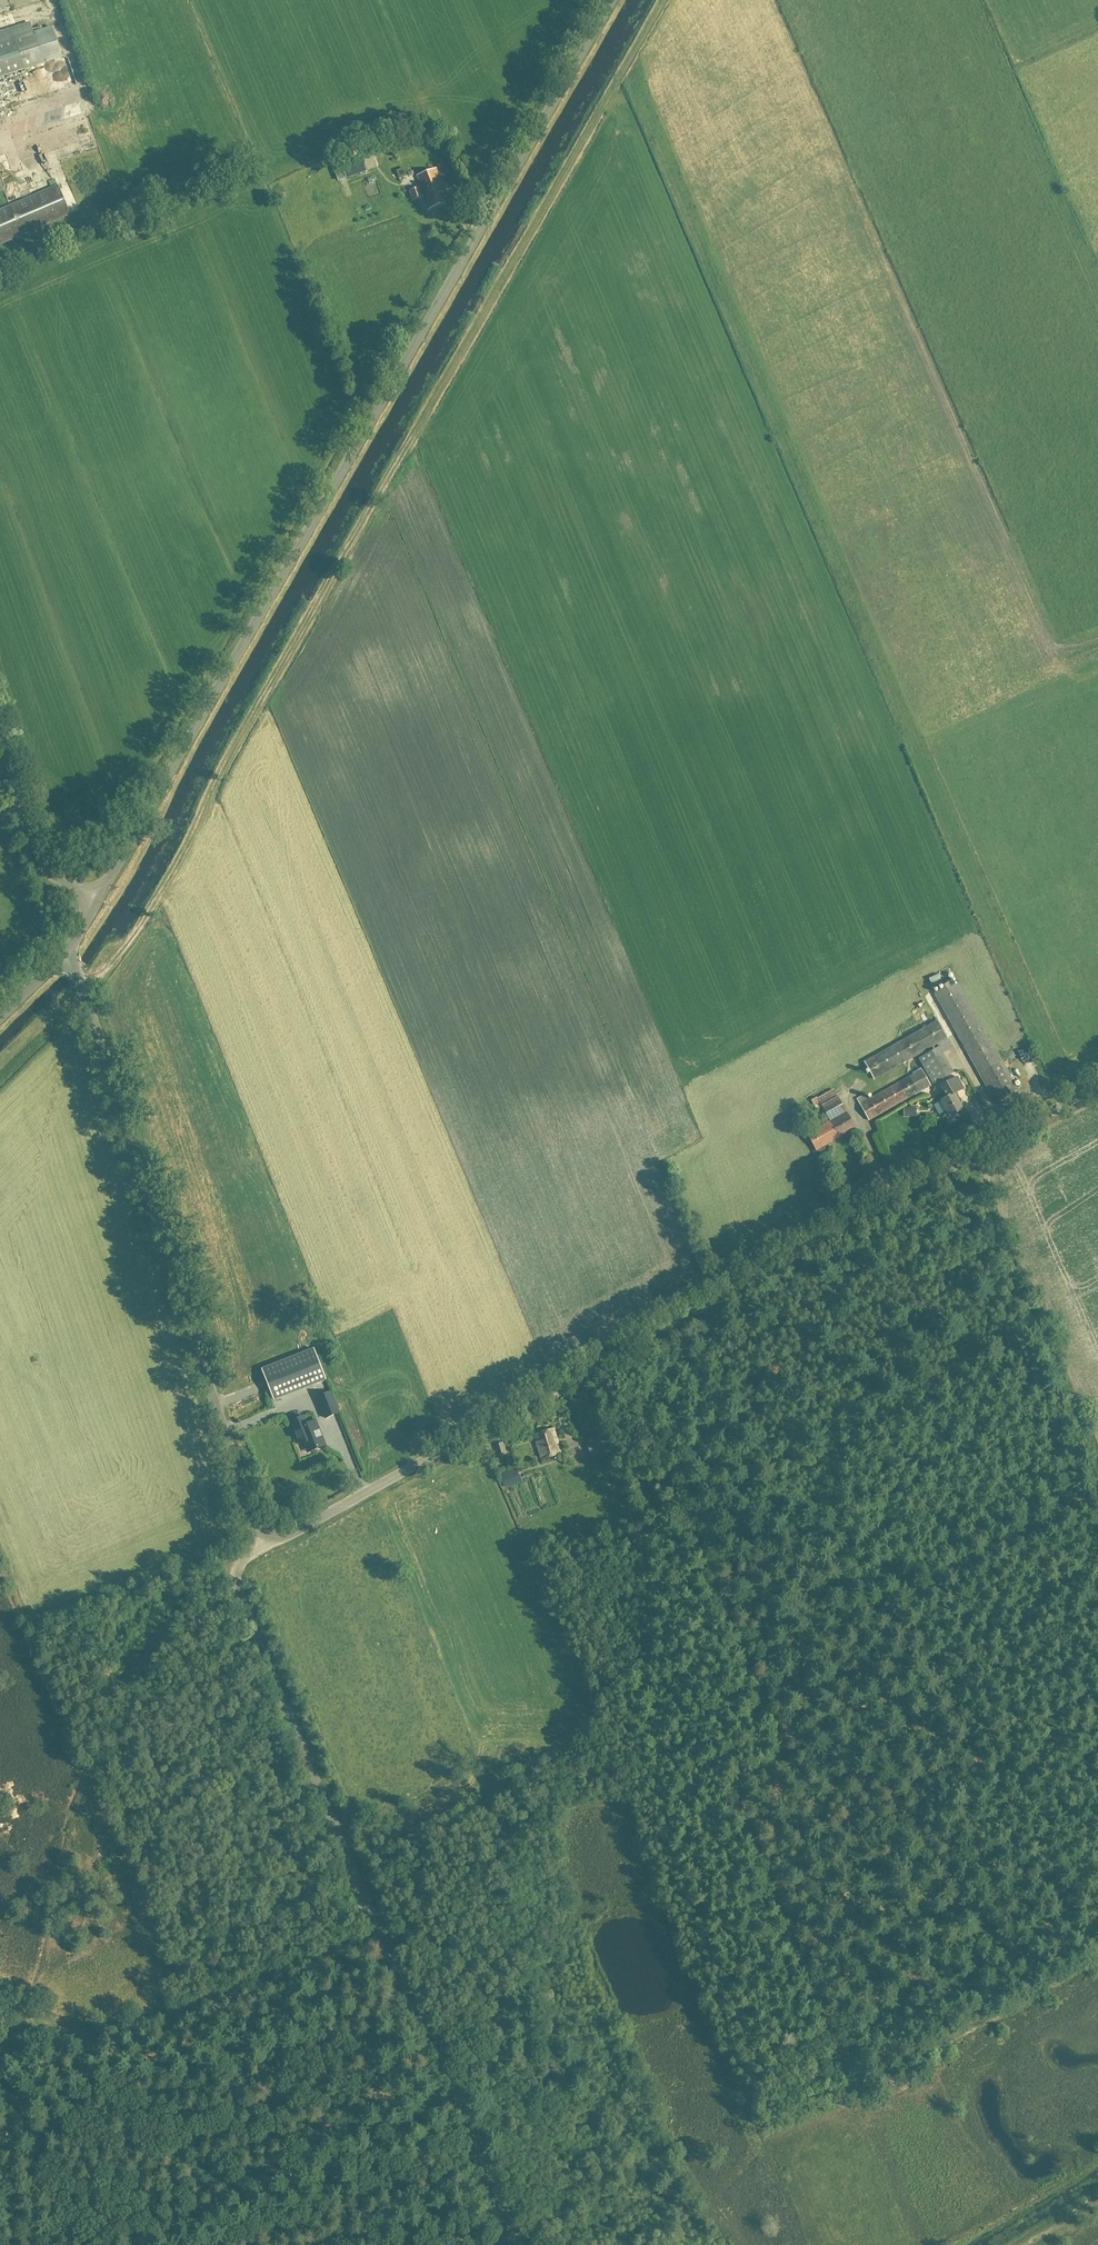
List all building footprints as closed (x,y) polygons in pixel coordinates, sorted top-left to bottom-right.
[(30,22),(0,31),(0,76),(43,62),(34,33),(30,22)] [(71,120),(85,116),(83,106),(69,109),(71,120)] [(37,145),(45,171),(77,160),(69,135),(37,145)] [(435,144),(441,157),(449,154),(444,140),(435,144)] [(90,155),(92,165),(105,162),(102,152),(90,155)] [(342,166),(346,178),(367,170),(362,158),(342,166)] [(419,188),(409,191),(412,200),(422,196),(422,195),(424,195),(429,209),(448,201),(436,168),(417,176),(421,187),(419,188)] [(70,214),(57,186),(0,210),(0,244),(70,214)] [(958,983),(950,988),(947,983),(941,986),(944,991),(936,996),(995,1102),(1017,1090),(958,983)] [(942,1053),(952,1048),(947,1039),(937,1021),(864,1062),(874,1079),(936,1044),(942,1053)] [(918,1059),(922,1065),(933,1085),(951,1075),(953,1074),(938,1048),(918,1059)] [(1027,1075),(1036,1074),(1033,1054),(1024,1056),(1027,1075)] [(868,1101),(865,1095),(857,1099),(869,1121),(931,1086),(922,1070),(868,1101)] [(957,1093),(964,1089),(958,1077),(941,1086),(945,1092),(938,1095),(950,1117),(963,1110),(955,1095),(957,1093)] [(838,1097),(821,1106),(831,1122),(808,1135),(816,1150),(817,1150),(818,1151),(820,1152),(824,1150),(824,1148),(824,1146),(855,1128),(838,1097)] [(314,1349),(262,1369),(274,1400),(326,1380),(314,1349)] [(339,1413),(331,1392),(317,1397),(325,1418),(339,1413)] [(304,1443),(308,1452),(325,1445),(315,1421),(307,1425),(303,1416),(291,1421),(300,1444),(304,1443)] [(554,1429),(534,1434),(542,1460),(561,1454),(554,1429)] [(586,1441),(588,1448),(590,1455),(607,1450),(603,1436),(586,1441)] [(498,1458),(507,1455),(503,1442),(494,1444),(498,1458)] [(519,1478),(516,1468),(502,1474),(506,1484),(519,1478)]
